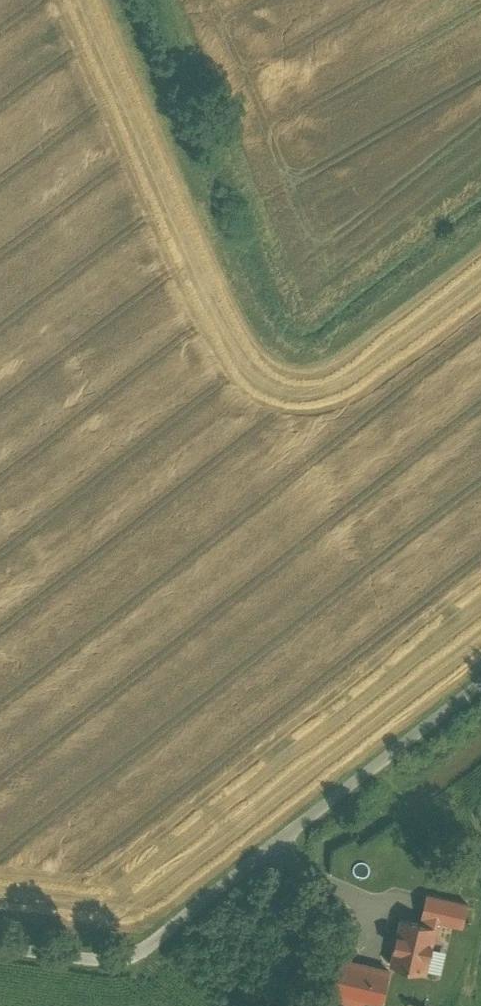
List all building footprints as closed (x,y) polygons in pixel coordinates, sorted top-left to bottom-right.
[(467,904),(426,894),(421,917),(438,921),(462,927),(467,904)] [(401,919),(390,964),(425,973),(438,921),(423,917),(421,923),(401,919)] [(389,971),(341,959),(334,991),(381,1003),(389,971)]
